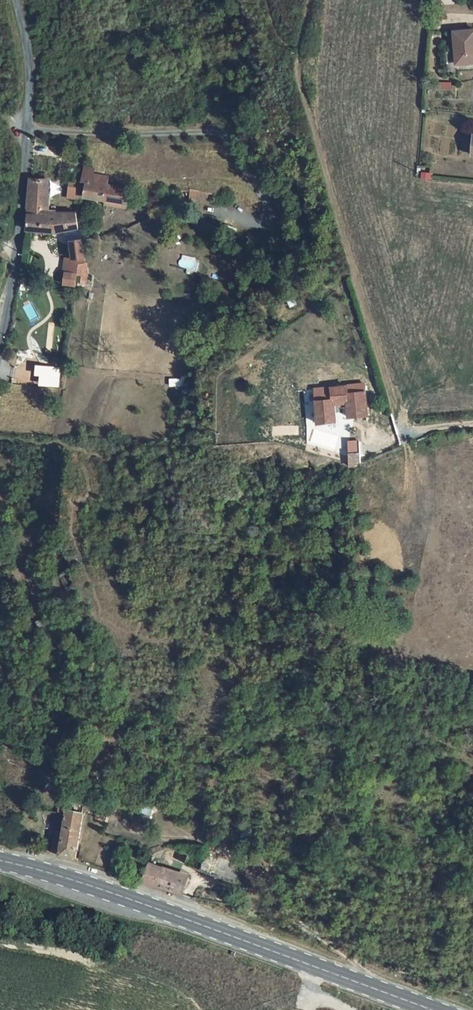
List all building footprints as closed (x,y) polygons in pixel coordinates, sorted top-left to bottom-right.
[(454,32),(457,65),(472,63),(472,30),(454,32)] [(93,174),(94,169),(84,167),(82,181),(86,181),(83,197),(104,201),(107,185),(108,177),(93,174)] [(49,179),(30,179),(27,209),(49,210),(49,179)] [(129,196),(130,189),(107,185),(104,201),(127,205),(129,196)] [(80,198),(81,192),(71,190),(70,196),(80,198)] [(211,195),(199,192),(189,191),(189,198),(210,202),(211,195)] [(132,203),(147,201),(147,195),(131,196),(132,203)] [(103,206),(126,210),(127,205),(104,201),(103,206)] [(56,211),(49,210),(27,209),(26,231),(56,232),(79,228),(78,212),(55,213),(56,211)] [(85,259),(82,240),(70,242),(73,260),(85,259)] [(79,264),(86,263),(85,259),(73,260),(66,259),(64,272),(69,273),(77,275),(79,264)] [(76,282),(77,275),(69,273),(68,281),(76,282)] [(365,392),(365,385),(347,387),(348,394),(365,392)] [(348,418),(368,416),(365,392),(348,394),(347,387),(332,388),(333,400),(316,402),(317,412),(318,424),(336,422),(334,404),(347,403),(348,418)] [(317,412),(316,402),(308,402),(309,412),(317,412)] [(98,787),(99,780),(86,777),(85,784),(98,787)] [(54,833),(51,852),(60,854),(76,859),(82,813),(67,810),(66,814),(58,813),(54,833)] [(212,824),(214,818),(207,816),(204,822),(205,822),(212,824)] [(215,838),(214,825),(212,824),(205,822),(202,834),(215,838)] [(262,847),(262,839),(245,838),(244,845),(262,847)] [(181,894),(187,876),(163,868),(150,864),(143,882),(157,886),(181,894)]
